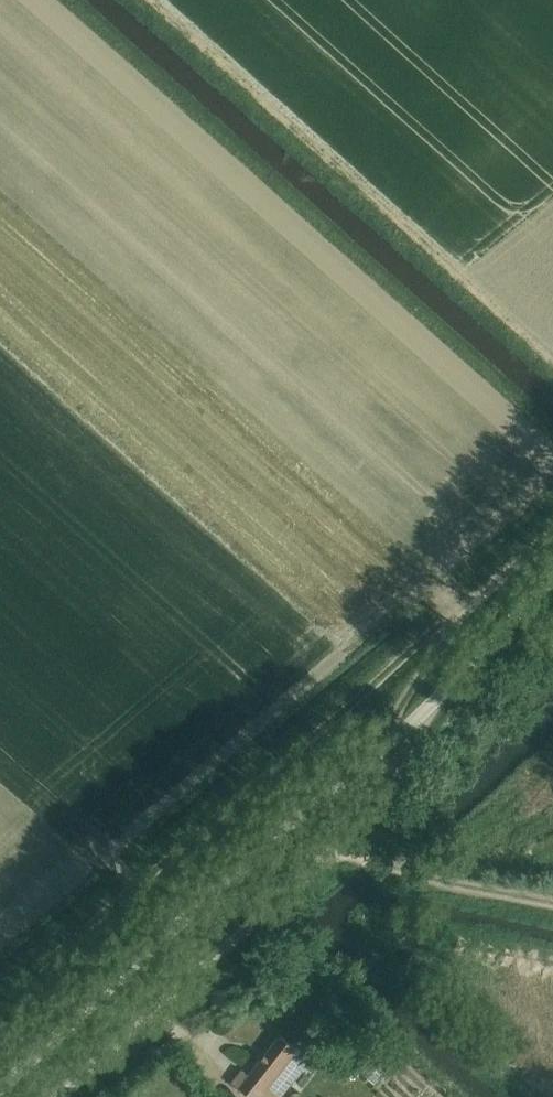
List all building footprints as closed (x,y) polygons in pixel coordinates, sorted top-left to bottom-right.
[(233,1083),(252,1096),(282,1096),(311,1059),(281,1035),(250,1075),(243,1070),(233,1083)] [(382,1051),(367,1067),(377,1077),(393,1060),(382,1051)]
